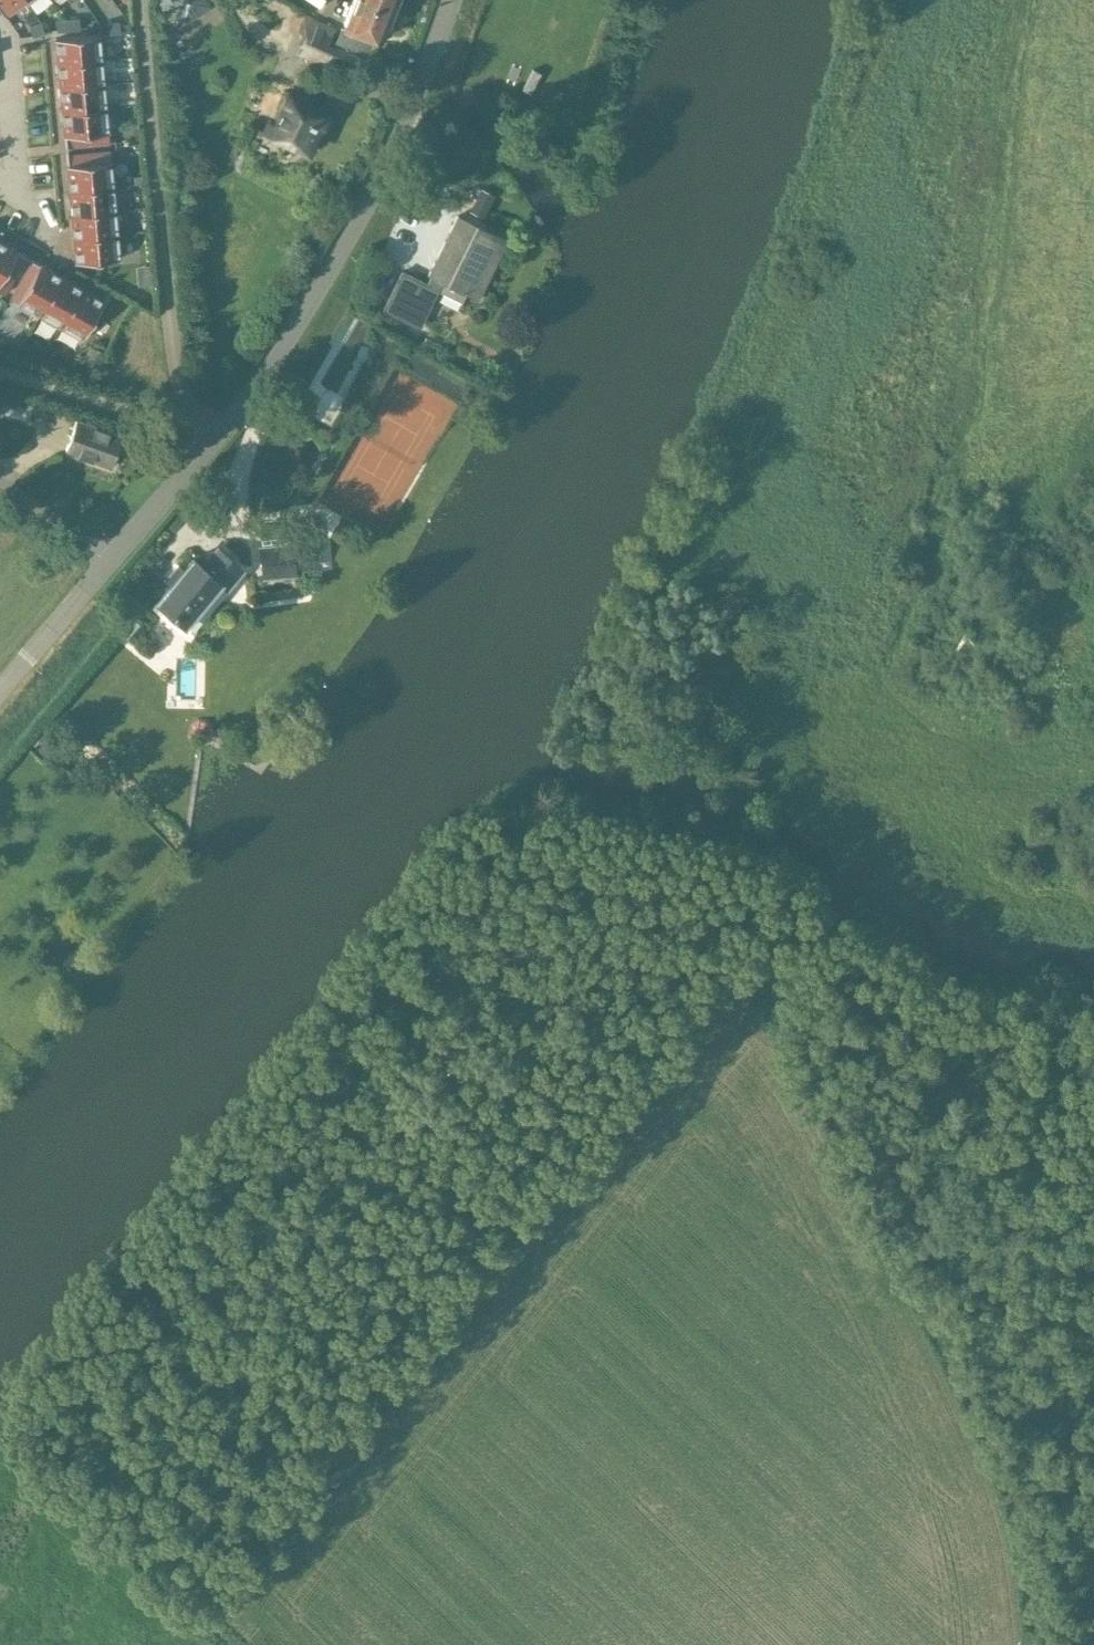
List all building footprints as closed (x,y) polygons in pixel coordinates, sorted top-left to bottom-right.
[(24,0),(0,0),(0,7),(5,15),(25,1),(24,0)] [(182,24),(208,7),(203,0),(167,0),(182,24)] [(392,27),(389,23),(387,22),(395,0),(352,0),(343,23),(380,38),(382,33),(385,35),(389,33),(392,27)] [(79,18),(68,19),(69,29),(80,28),(79,18)] [(57,30),(69,29),(68,19),(56,20),(57,30)] [(359,59),(333,47),(328,45),(332,36),(324,32),(325,30),(303,19),(296,34),(302,37),(298,46),(302,47),(299,53),(325,66),(327,62),(352,75),(359,59)] [(120,32),(119,22),(107,24),(108,33),(120,32)] [(44,32),(41,23),(30,26),(33,36),(44,32)] [(341,28),(333,47),(359,59),(367,63),(375,41),(341,28)] [(100,35),(56,39),(58,64),(102,60),(100,35)] [(105,83),(102,60),(58,64),(60,87),(105,83)] [(107,107),(105,83),(60,87),(62,111),(107,107)] [(323,125),(329,111),(310,102),(313,95),(299,88),(286,91),(266,133),(284,142),(287,135),(297,139),(296,143),(308,149),(319,125),(323,125)] [(109,132),(107,107),(62,111),(64,136),(65,136),(76,135),(87,134),(97,133),(108,132),(109,132)] [(109,142),(108,132),(97,133),(98,143),(109,142)] [(98,143),(97,133),(87,134),(88,144),(98,143)] [(88,144),(87,134),(76,135),(77,145),(88,144)] [(77,145),(76,135),(65,136),(66,146),(67,146),(77,145)] [(111,161),(110,151),(99,152),(100,162),(111,161)] [(100,162),(99,152),(88,153),(89,163),(100,162)] [(89,163),(88,153),(78,154),(79,164),(89,163)] [(79,164),(78,154),(68,155),(67,155),(68,165),(79,164)] [(112,161),(111,161),(100,162),(89,163),(79,164),(68,165),(67,165),(69,190),(114,186),(112,161)] [(116,210),(114,186),(69,190),(71,214),(116,210)] [(482,189),(471,211),(483,217),(494,195),(482,189)] [(118,234),(116,210),(71,214),(73,238),(118,234)] [(402,271),(383,309),(420,327),(443,282),(478,299),(507,240),(458,215),(450,232),(456,235),(452,244),(445,241),(428,275),(431,276),(428,283),(402,271)] [(120,258),(118,234),(73,238),(76,262),(104,260),(104,261),(117,260),(117,259),(120,258)] [(17,252),(18,251),(0,240),(0,282),(3,277),(10,264),(17,252)] [(18,268),(24,257),(25,256),(17,252),(10,264),(18,268)] [(33,277),(40,264),(32,260),(32,261),(25,273),(33,277)] [(11,281),(18,268),(10,264),(3,277),(11,281)] [(40,315),(62,276),(40,264),(33,277),(25,289),(18,302),(40,315)] [(25,289),(33,277),(25,273),(18,285),(25,289)] [(60,327),(83,288),(62,276),(40,315),(60,327)] [(11,281),(3,277),(0,282),(0,291),(3,293),(11,281)] [(18,302),(25,289),(18,285),(11,298),(18,302)] [(104,300),(83,288),(60,327),(82,339),(83,336),(84,337),(91,325),(90,325),(104,300)] [(350,313),(302,394),(317,404),(314,408),(311,406),(307,412),(330,426),(345,398),(363,362),(369,366),(376,352),(361,343),(336,392),(320,382),(357,317),(350,313)] [(91,345),(83,360),(94,366),(102,351),(91,345)] [(7,413),(9,400),(1,398),(0,404),(0,412),(7,413)] [(112,467),(122,438),(76,421),(66,449),(112,467)] [(315,545),(291,547),(291,545),(261,548),(264,576),(294,573),(294,576),(304,575),(303,570),(317,568),(315,545)] [(192,558),(157,600),(184,623),(219,582),(225,587),(241,568),(217,548),(202,566),(192,558)] [(46,740),(38,749),(48,759),(57,750),(46,740)]
